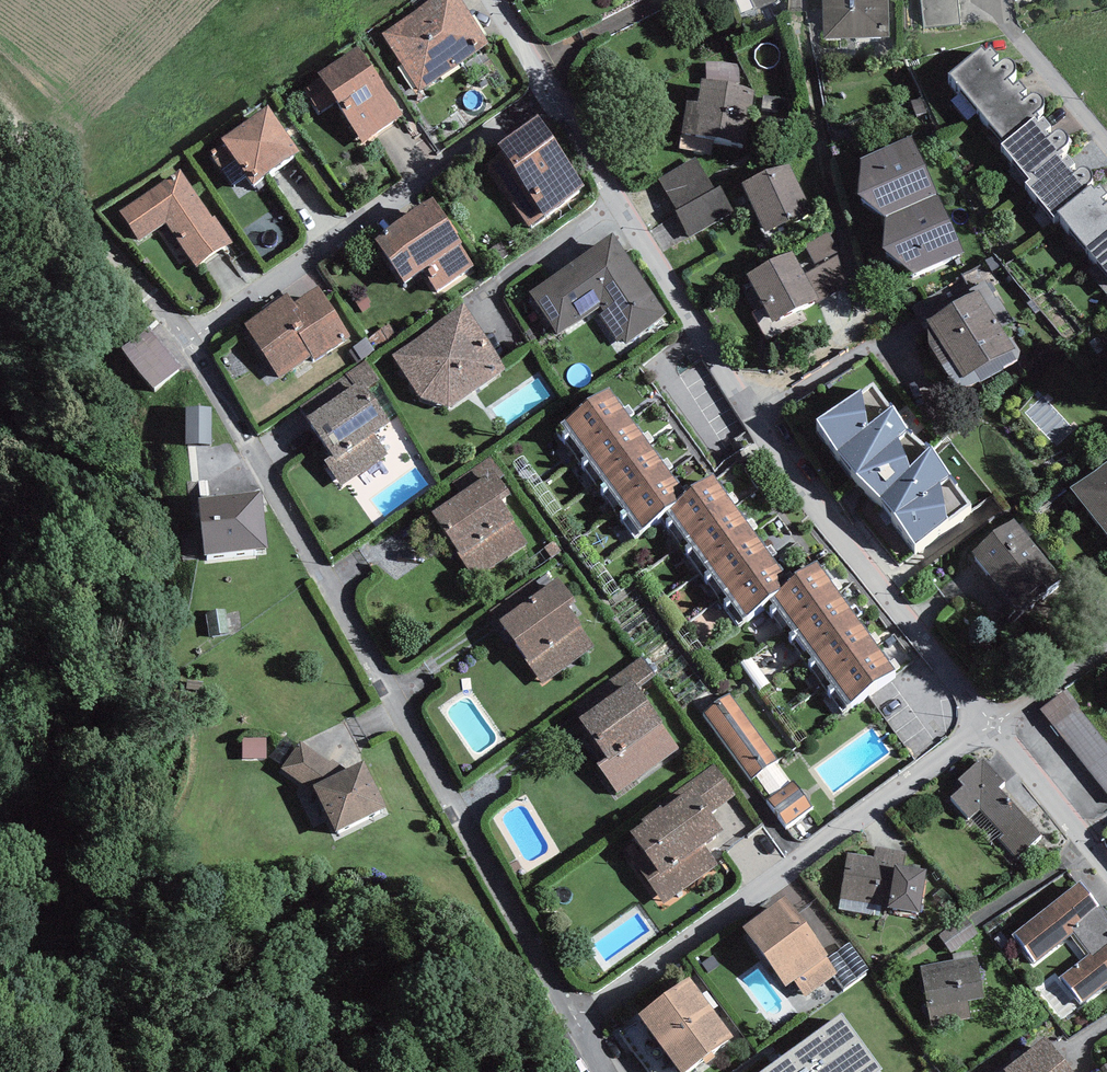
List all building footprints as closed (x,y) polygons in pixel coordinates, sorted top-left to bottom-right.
[(456,0),(440,0),(384,38),(422,92),(488,46),(456,0)] [(758,11),(777,3),(777,0),(753,0),(758,11)] [(830,38),(891,36),(890,0),(829,0),(830,38)] [(925,31),(963,26),(960,0),(921,0),(925,31)] [(406,120),(359,49),(303,86),(319,110),(333,100),(364,148),(406,120)] [(985,55),(982,51),(948,78),(1005,145),(1038,118),(1036,116),(1042,111),(1044,107),(1044,102),(1042,99),(1038,97),(1034,97),(1031,97),(1025,102),(1021,98),(1027,93),(1020,84),(1014,89),(1007,81),(1014,76),(1016,73),(1016,69),(1014,65),(1010,63),(1006,62),(1003,63),(997,68),(993,64),(999,60),(991,50),(985,55)] [(697,107),(685,105),(680,137),(745,148),(755,92),(701,83),(697,107)] [(300,160),(267,111),(204,153),(216,171),(233,160),(254,190),(300,160)] [(587,192),(539,121),(499,149),(503,155),(487,166),(531,230),(587,192)] [(1038,126),(1034,121),(1001,149),(1058,216),(1091,188),(1089,186),(1095,181),(1097,177),(1097,173),(1095,170),(1091,168),(1087,167),(1084,168),(1078,173),(1074,168),(1080,164),(1072,155),(1067,160),(1060,152),(1067,147),(1069,143),(1069,139),(1066,136),(1063,134),(1059,133),(1056,134),(1050,139),(1046,135),(1052,130),(1044,121),(1038,126)] [(968,260),(916,150),(868,172),(864,207),(895,231),(893,265),(922,281),(968,260)] [(695,157),(655,181),(690,238),(735,211),(720,188),(716,191),(695,157)] [(791,165),(741,188),(764,236),(813,213),(791,165)] [(231,244),(180,171),(115,216),(135,244),(164,224),(195,269),(231,244)] [(1091,189),(1058,217),(1106,275),(1106,206),(1106,207),(1103,202),(1106,199),(1106,196),(1101,189),(1095,194),(1091,189)] [(474,269),(434,206),(375,243),(405,290),(429,275),(439,291),(474,269)] [(805,273),(792,252),(745,278),(773,329),(846,287),(840,252),(828,231),(801,246),(814,268),(805,273)] [(671,325),(622,239),(531,291),(559,340),(607,313),(628,350),(671,325)] [(977,292),(926,325),(964,383),(1015,351),(977,292)] [(296,310),(290,301),(245,329),(279,385),(351,341),(322,294),(296,310)] [(501,374),(465,314),(397,356),(433,415),(501,374)] [(151,329),(122,351),(155,392),(183,370),(151,329)] [(378,382),(364,362),(296,408),(331,459),(324,464),(341,489),(389,455),(376,436),(391,426),(367,390),(378,382)] [(971,508),(874,382),(819,425),(916,550),(971,508)] [(612,395),(569,425),(640,527),(683,497),(612,395)] [(210,409),(185,409),(185,446),(210,446),(210,409)] [(461,497),(432,516),(474,580),(527,546),(501,505),(510,499),(498,480),(503,477),(491,458),(452,483),(461,497)] [(1076,489),(1106,532),(1106,467),(1076,489)] [(715,484),(672,513),(743,615),(786,586),(715,484)] [(263,495),(199,503),(206,560),(270,552),(263,495)] [(1063,584),(1014,523),(974,556),(1017,609),(1042,589),(1048,596),(1063,584)] [(821,571),(779,600),(849,702),(892,673),(821,571)] [(556,588),(503,623),(540,677),(592,641),(556,588)] [(226,612),(206,614),(209,638),(229,636),(226,612)] [(675,745),(632,687),(571,733),(614,790),(675,745)] [(1067,690),(1016,728),(1088,823),(1106,809),(1106,743),(1067,690)] [(786,765),(737,702),(712,721),(761,784),(786,765)] [(266,739),(242,740),(242,761),(266,761),(266,739)] [(330,765),(299,743),(280,771),(316,797),(336,836),(387,811),(365,764),(348,773),(332,762),(330,765)] [(1003,785),(983,762),(960,782),(964,788),(950,800),(969,821),(980,812),(1002,836),(998,840),(1016,860),(1041,837),(998,789),(1003,785)] [(676,791),(681,799),(632,835),(645,853),(633,862),(663,903),(711,868),(700,853),(724,835),(710,816),(736,797),(712,764),(676,791)] [(875,861),(847,856),(840,901),(889,909),(888,912),(920,918),(927,874),(897,869),(900,853),(877,849),(875,861)] [(1082,884),(1012,938),(1034,966),(1073,936),(1089,957),(1058,980),(1080,1008),(1106,988),(1106,917),(1082,884)] [(790,904),(745,934),(790,1003),(836,973),(790,904)] [(847,988),(869,975),(854,950),(832,964),(847,988)] [(976,960),(919,971),(930,1027),(971,1019),(968,1003),(984,1000),(976,960)] [(690,981),(638,1021),(677,1071),(693,1071),(735,1040),(690,981)] [(841,1016),(762,1071),(882,1071),(841,1016)] [(1046,1038),(1002,1071),(1072,1071),(1046,1038)]
